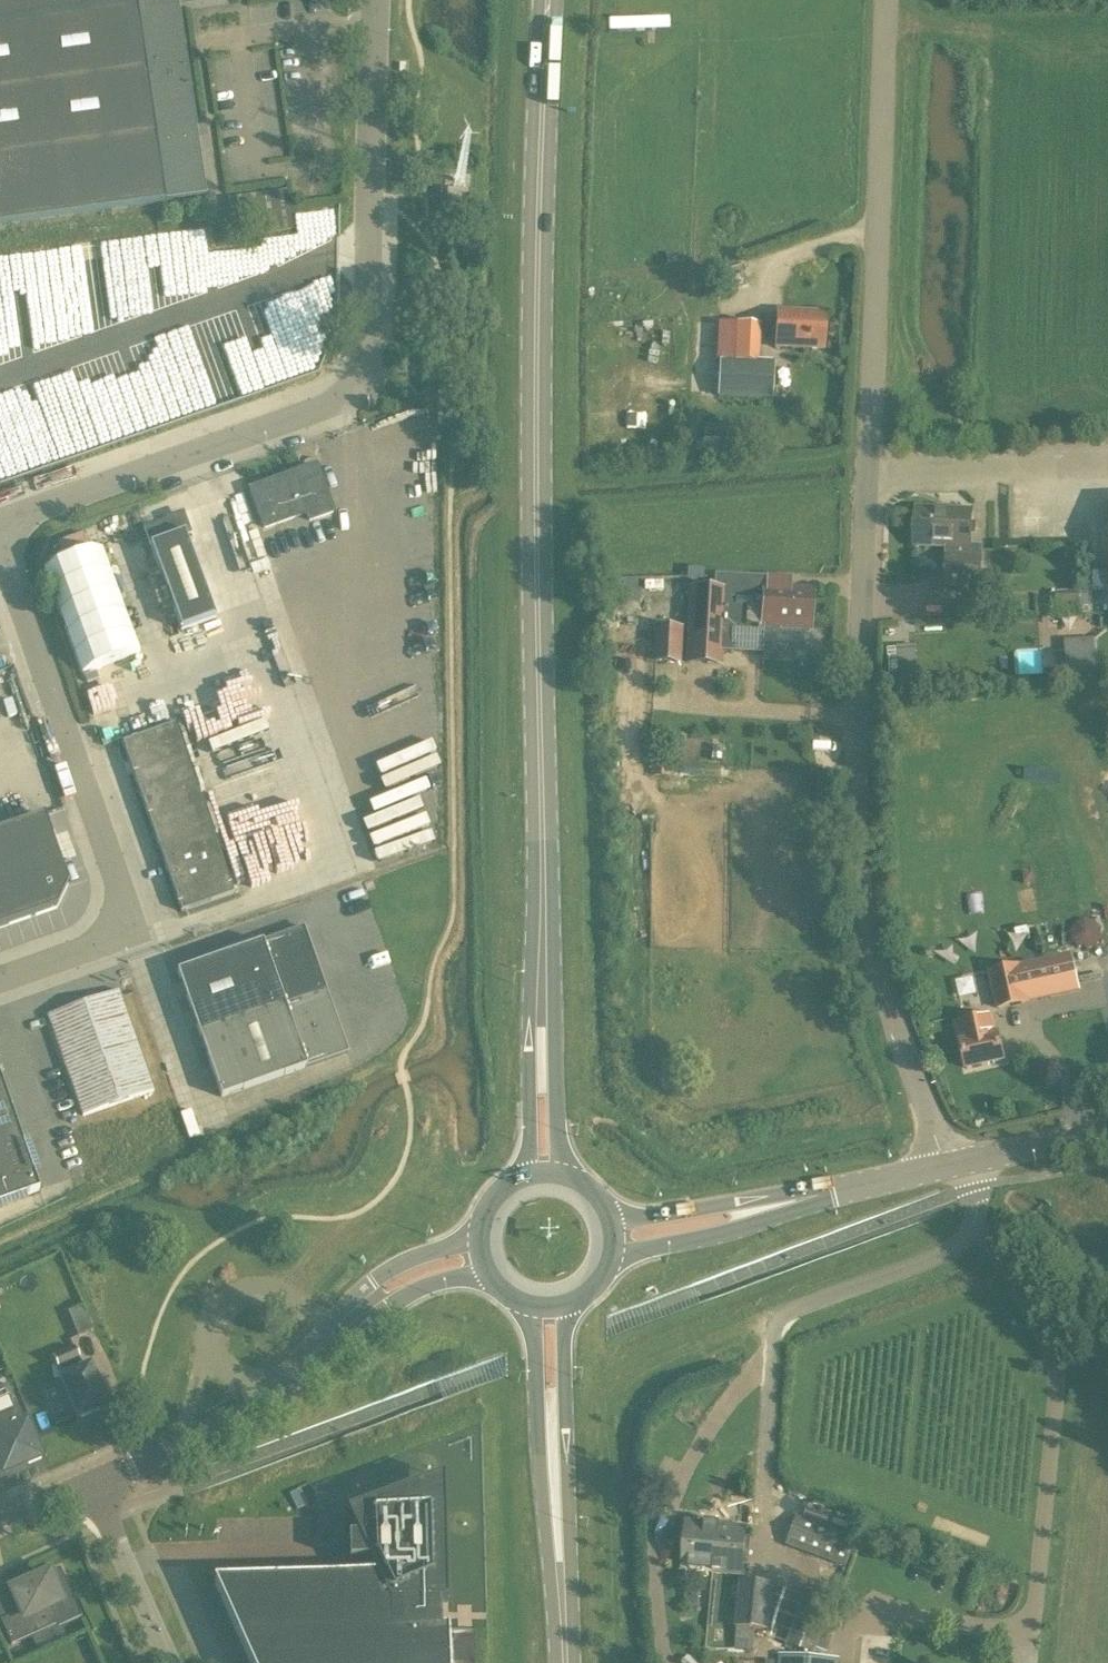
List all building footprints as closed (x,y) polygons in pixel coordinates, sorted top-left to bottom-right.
[(157,202),(203,196),(176,3),(195,0),(0,0),(0,225),(157,202)] [(232,237),(292,230),(287,190),(227,198),(232,237)] [(825,351),(826,313),(776,310),(774,348),(825,351)] [(773,400),(774,361),(760,361),(761,324),(718,322),(716,361),(719,361),(717,397),(773,400)] [(333,510),(320,473),(288,485),(284,476),(251,487),(265,526),(307,512),(309,519),(333,510)] [(980,588),(982,547),(971,546),(973,510),(916,507),(915,545),(955,547),(954,556),(947,556),(945,587),(980,588)] [(181,629),(216,616),(185,533),(189,531),(182,513),(144,527),(181,629)] [(80,675),(142,655),(107,547),(45,567),(80,675)] [(687,627),(685,664),(722,666),(723,652),(724,621),(763,624),(767,624),(811,626),(812,592),(791,591),(765,590),(766,577),(715,575),(714,588),(689,586),(687,627)] [(1056,605),(1080,603),(1080,591),(1055,592),(1056,605)] [(681,664),(682,627),(654,625),(652,663),(681,664)] [(181,911),(234,892),(174,723),(121,742),(181,911)] [(0,831),(0,928),(56,908),(68,885),(44,816),(0,831)] [(1103,946),(1103,920),(1074,920),(1074,946),(1103,946)] [(221,1097),(348,1052),(326,988),(303,927),(177,971),(221,1097)] [(1082,992),(1075,962),(1073,953),(1043,959),(1051,999),(1082,992)] [(996,1011),(1051,999),(1043,959),(987,971),(996,1011)] [(974,976),(958,980),(961,996),(977,993),(974,976)] [(82,1116),(153,1091),(118,990),(47,1015),(82,1116)] [(997,1033),(993,1015),(956,1024),(967,1069),(1006,1060),(999,1032),(997,1033)] [(0,1083),(0,1200),(36,1188),(0,1083)] [(83,1306),(68,1312),(78,1337),(93,1331),(83,1306)] [(71,1347),(66,1334),(47,1342),(62,1378),(60,1378),(78,1419),(108,1406),(91,1365),(84,1368),(74,1346),(71,1347)] [(8,1384),(0,1387),(0,1468),(3,1474),(9,1471),(10,1473),(25,1467),(24,1465),(41,1458),(26,1422),(24,1422),(8,1384)] [(214,1583),(215,1583),(251,1662),(449,1662),(448,1629),(440,1629),(439,1603),(447,1603),(444,1509),(347,1512),(358,1537),(349,1537),(349,1540),(352,1540),(352,1549),(352,1558),(350,1558),(350,1561),(369,1561),(376,1576),(214,1581),(214,1583)] [(847,1568),(858,1536),(798,1514),(787,1546),(847,1568)] [(718,1552),(720,1525),(687,1522),(683,1571),(713,1574),(715,1552),(718,1552)] [(715,1552),(713,1574),(743,1576),(747,1527),(720,1525),(718,1552),(715,1552)] [(58,1627),(81,1617),(59,1568),(11,1590),(21,1611),(0,1620),(11,1645),(33,1635),(57,1624),(58,1627)] [(770,1631),(776,1584),(740,1580),(735,1627),(770,1631)] [(696,1604),(697,1587),(686,1586),(685,1604),(696,1604)] [(814,1654),(834,1600),(806,1590),(787,1645),(814,1654)]
